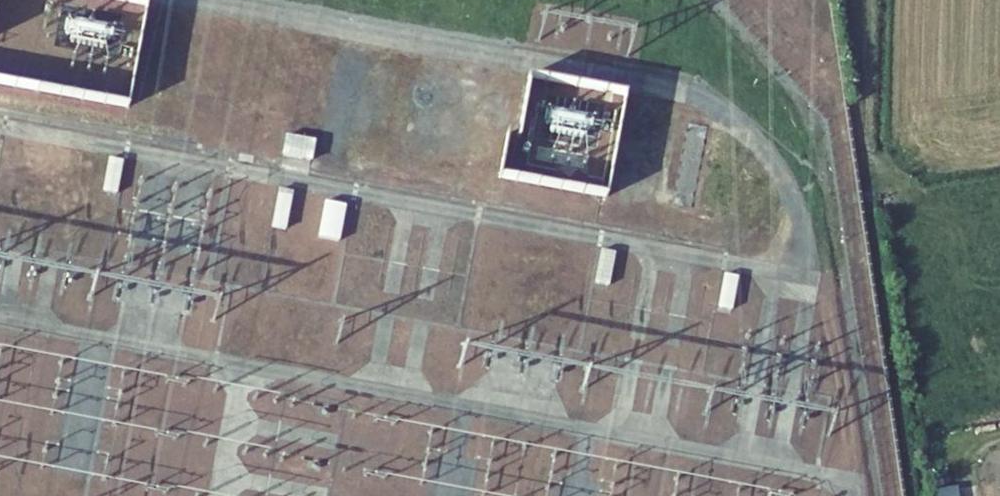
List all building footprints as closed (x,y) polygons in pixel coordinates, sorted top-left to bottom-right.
[(522,79),(504,184),(608,201),(626,96),(522,79)] [(317,138),(286,131),(281,156),(312,163),(317,138)] [(127,161),(108,157),(100,194),(119,198),(127,161)] [(277,190),(270,230),(285,233),(292,193),(277,190)] [(347,209),(324,205),(317,240),(340,244),(347,209)] [(616,253),(599,250),(592,286),(609,289),(616,253)] [(741,279),(723,275),(717,312),(735,316),(741,279)]
